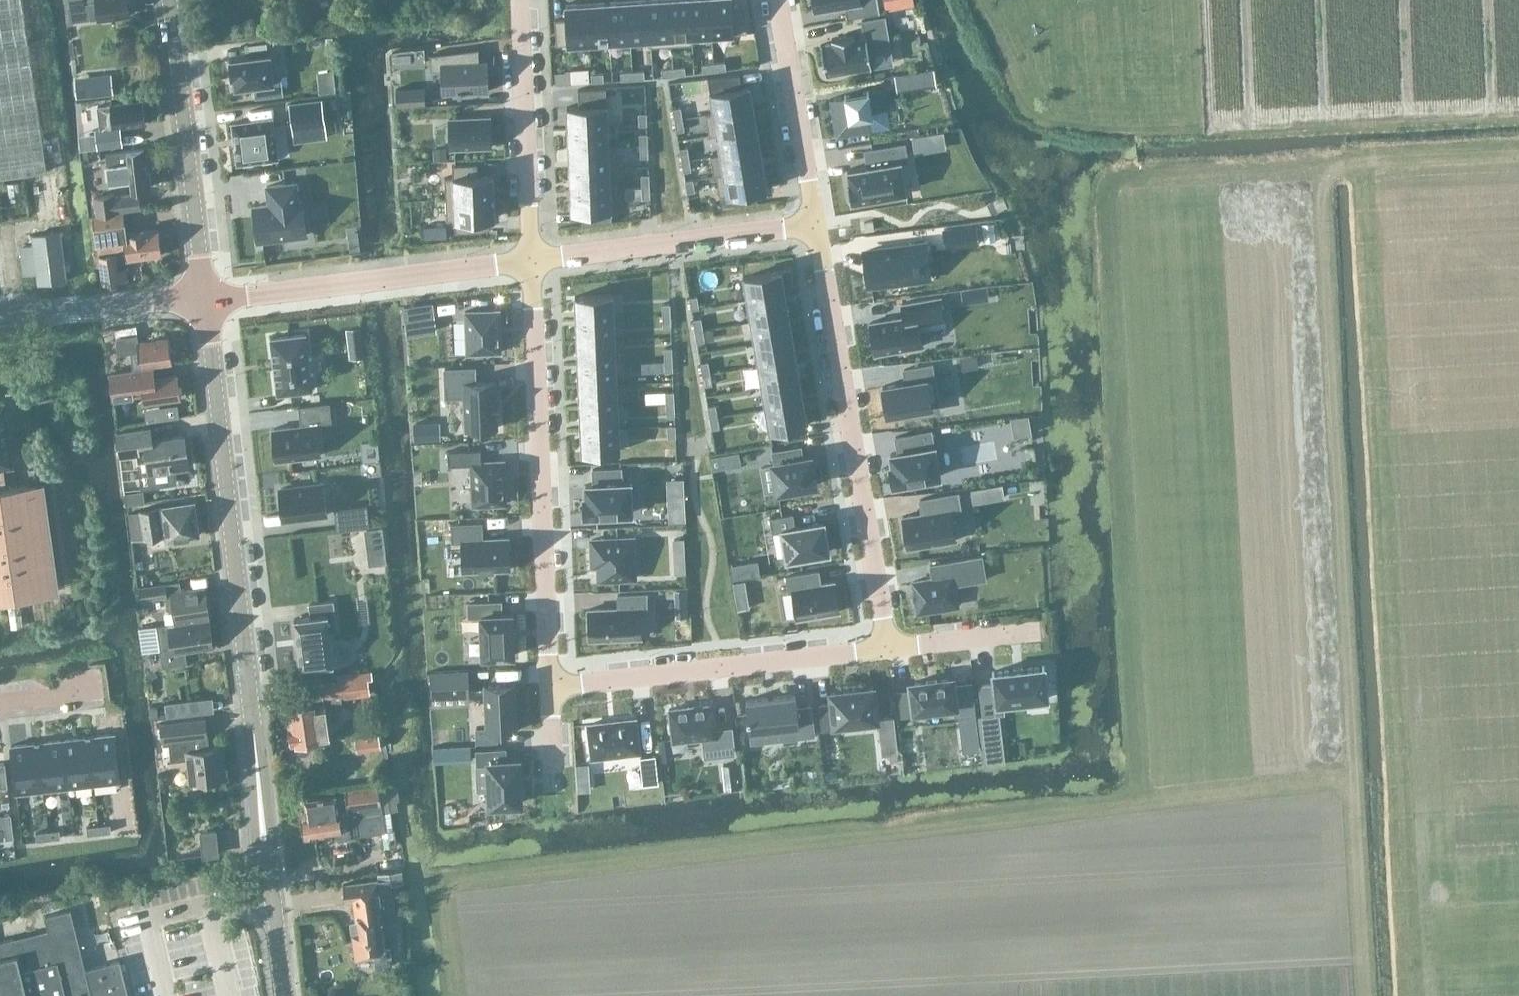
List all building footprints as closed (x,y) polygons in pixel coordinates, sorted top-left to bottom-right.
[(47,171),(22,0),(0,0),(0,178),(47,171)] [(70,6),(84,4),(84,3),(88,3),(90,19),(98,18),(129,15),(128,0),(69,0),(70,6)] [(627,0),(626,0),(607,1),(610,41),(630,40),(627,0)] [(648,0),(627,0),(630,40),(650,39),(650,38),(648,0)] [(650,39),(650,47),(671,45),(668,0),(648,0),(650,38),(650,39)] [(691,36),(689,0),(668,0),(671,45),(693,44),(692,36),(691,36)] [(709,0),(689,0),(691,36),(692,36),(711,35),(709,0)] [(731,0),(709,0),(711,35),(733,33),(731,0)] [(815,11),(845,6),(847,18),(878,13),(876,0),(872,0),(860,2),(860,0),(813,0),(815,11)] [(899,0),(884,0),(886,11),(900,8),(899,0)] [(610,41),(607,1),(587,3),(589,42),(610,41)] [(566,19),(554,19),(556,45),(589,42),(587,3),(565,4),(566,19)] [(820,45),(825,75),(827,75),(827,74),(871,67),(868,49),(889,46),(884,16),(862,20),(865,37),(854,39),(854,36),(854,35),(831,39),(832,40),(832,43),(820,45)] [(479,48),(430,54),(430,70),(440,69),(442,93),(458,92),(458,93),(462,93),(462,92),(489,91),(487,61),(479,61),(479,48)] [(272,80),(269,55),(229,60),(230,61),(232,75),(231,75),(231,76),(234,76),(235,86),(254,84),(256,97),(282,93),(280,79),(272,80)] [(713,63),(714,71),(726,70),(725,61),(713,63)] [(702,72),(714,71),(713,63),(701,64),(702,72)] [(673,68),(674,76),(685,74),(684,66),(673,68)] [(662,77),(674,76),(673,68),(661,69),(662,77)] [(587,70),(571,71),(572,83),(588,82),(587,70)] [(632,71),(633,79),(644,79),(644,70),(632,71)] [(621,80),(633,79),(632,71),(620,72),(621,80)] [(917,72),(895,75),(897,88),(919,85),(917,72)] [(113,95),(111,73),(75,77),(77,98),(113,95)] [(603,73),(591,74),(591,82),(604,81),(603,73)] [(710,92),(713,112),(713,114),(753,107),(749,86),(710,92)] [(424,87),(396,88),(396,104),(424,103),(424,87)] [(844,97),(830,99),(836,137),(890,128),(887,109),(883,90),(869,92),(868,91),(867,92),(846,95),(844,95),(844,97)] [(321,99),(289,104),(293,127),(324,123),(321,99)] [(119,127),(144,124),(141,100),(111,104),(112,109),(102,110),(104,128),(96,129),(99,147),(122,144),(119,127)] [(567,107),(567,128),(607,127),(606,105),(567,107)] [(673,108),(675,120),(683,119),(681,107),(673,108)] [(713,112),(705,114),(709,136),(717,135),(717,134),(756,127),(753,107),(713,114),(713,112)] [(646,113),(638,113),(639,125),(647,125),(646,113)] [(490,117),(449,118),(450,148),(491,147),(490,117)] [(275,158),(277,158),(277,156),(272,120),(272,118),(270,118),(234,123),(232,123),(232,125),(233,125),(235,140),(234,140),(234,142),(235,142),(235,146),(234,146),(235,148),(236,148),(237,161),(237,163),(239,163),(239,162),(275,158)] [(675,120),(677,132),(685,130),(683,119),(675,120)] [(608,147),(608,146),(607,127),(567,128),(568,149),(608,147)] [(717,135),(720,154),(760,147),(756,127),(717,134),(717,135)] [(647,133),(639,134),(640,146),(648,145),(647,133)] [(929,150),(927,134),(913,137),(915,152),(929,150)] [(849,181),(847,181),(850,201),(881,195),(881,199),(901,196),(900,192),(905,191),(900,162),(907,161),(904,144),(865,150),(867,166),(847,170),(849,181)] [(616,145),(608,146),(608,147),(568,149),(569,169),(609,167),(609,169),(617,168),(616,145)] [(640,157),(648,157),(648,145),(640,146),(640,157)] [(679,149),(681,160),(689,159),(687,147),(679,149)] [(720,154),(723,173),(724,174),(763,167),(760,147),(720,154)] [(132,190),(149,187),(144,149),(106,153),(110,181),(130,179),(132,190)] [(100,157),(89,154),(84,170),(94,174),(100,157)] [(681,160),(683,172),(691,171),(689,159),(681,160)] [(493,197),(492,175),(478,176),(477,164),(452,165),(453,177),(445,177),(445,199),(493,197)] [(609,169),(609,167),(569,169),(570,190),(610,188),(609,169)] [(723,173),(715,174),(719,197),(732,194),(751,191),(767,189),(763,167),(724,174),(723,173)] [(649,174),(641,174),(641,186),(649,186),(649,174)] [(687,192),(695,191),(693,179),(685,180),(687,192)] [(269,204),(253,206),(257,241),(306,235),(302,200),(298,201),(296,182),(267,186),(269,204)] [(642,198),(650,198),(649,186),(641,186),(642,198)] [(570,190),(571,211),(611,209),(610,188),(570,190)] [(751,191),(732,194),(733,206),(753,203),(751,191)] [(93,197),(96,217),(117,214),(116,208),(140,205),(138,193),(115,196),(114,194),(93,197)] [(494,218),(493,197),(445,199),(446,220),(454,220),(455,232),(480,231),(480,219),(494,218)] [(117,214),(96,217),(94,217),(99,251),(126,247),(128,259),(161,255),(158,228),(125,233),(123,213),(117,214)] [(446,226),(435,226),(435,238),(447,238),(446,226)] [(976,227),(944,231),(946,246),(978,242),(976,227)] [(66,280),(60,231),(32,235),(34,245),(21,247),(23,275),(37,273),(39,284),(66,280)] [(913,246),(862,252),(867,285),(919,279),(913,246)] [(126,268),(117,269),(117,267),(113,268),(111,255),(111,254),(99,256),(99,257),(102,277),(103,284),(128,281),(126,268)] [(747,300),(784,293),(781,271),(743,277),(747,300)] [(784,293),(747,300),(751,321),(789,315),(788,313),(784,293)] [(576,319),(614,318),(613,295),(575,296),(576,319)] [(691,309),(699,308),(697,296),(689,297),(691,309)] [(904,317),(869,323),(875,354),(922,346),(919,328),(944,324),(939,297),(901,303),(904,317)] [(433,315),(432,303),(404,306),(406,318),(433,315)] [(662,315),(670,315),(670,303),(662,304),(662,315)] [(498,310),(465,311),(467,353),(500,352),(498,310)] [(663,327),(671,327),(670,315),(662,315),(663,327)] [(754,343),(792,337),(789,317),(789,315),(751,321),(754,343)] [(577,341),(615,340),(614,318),(576,319),(577,341)] [(695,331),(703,329),(701,318),(693,319),(695,331)] [(115,329),(116,337),(118,353),(139,350),(141,367),(172,362),(172,360),(175,357),(174,351),(170,348),(169,337),(138,341),(137,334),(136,326),(115,329)] [(703,329),(695,331),(697,342),(705,341),(703,329)] [(272,336),(279,391),(314,387),(307,332),(272,336)] [(792,337),(754,343),(758,365),(796,358),(792,337)] [(615,340),(577,341),(578,363),(616,362),(615,340)] [(349,345),(351,357),(363,356),(361,344),(349,345)] [(664,359),(672,359),(672,347),(664,348),(664,359)] [(796,358),(758,365),(762,387),(799,380),(796,358)] [(672,359),(664,359),(665,371),(673,371),(672,359)] [(702,374),(710,373),(708,361),(700,362),(702,374)] [(616,362),(578,363),(579,385),(617,384),(616,362)] [(906,382),(882,386),(887,414),(905,411),(906,417),(931,412),(929,399),(937,398),(931,364),(904,369),(906,382)] [(474,367),(444,369),(445,385),(463,384),(465,429),(497,428),(496,412),(498,412),(497,397),(496,397),(495,381),(475,382),(474,367)] [(144,402),(180,397),(177,375),(154,378),(153,368),(110,373),(113,397),(142,393),(144,402)] [(704,386),(712,384),(710,373),(702,374),(704,386)] [(765,408),(803,402),(799,380),(762,387),(765,408)] [(579,407),(618,406),(617,384),(579,385),(580,405),(579,405),(579,407)] [(666,403),(674,403),(674,391),(666,391),(666,403)] [(803,402),(765,408),(769,431),(807,425),(803,402)] [(51,584),(37,483),(5,487),(2,468),(13,467),(4,403),(0,403),(0,592),(51,584)] [(674,403),(666,403),(667,415),(675,415),(674,403)] [(709,418),(718,416),(716,405),(707,406),(709,418)] [(581,429),(619,428),(618,406),(579,407),(579,410),(580,410),(581,429)] [(718,416),(709,418),(711,429),(720,428),(718,416)] [(316,424),(272,429),(276,461),(320,455),(316,424)] [(426,424),(414,424),(414,438),(426,438),(426,424)] [(668,438),(676,437),(675,425),(667,425),(668,438)] [(151,427),(118,431),(120,454),(138,452),(139,460),(147,459),(151,485),(176,482),(174,468),(189,466),(184,436),(152,440),(151,427)] [(582,452),(620,451),(619,428),(581,429),(582,452)] [(892,465),(889,465),(890,467),(892,482),(893,484),(939,476),(931,430),(895,436),(898,452),(890,454),(892,465)] [(801,446),(772,451),(774,464),(773,464),(777,491),(817,484),(814,467),(812,467),(810,457),(803,459),(801,446)] [(472,464),(474,505),(505,503),(503,461),(481,462),(480,449),(447,451),(448,465),(472,464)] [(621,468),(593,469),(593,484),(583,485),(584,515),(631,513),(629,483),(621,483),(621,468)] [(323,483),(279,488),(283,520),(327,515),(323,483)] [(986,486),(970,489),(972,502),(989,499),(986,486)] [(922,513),(902,516),(908,548),(955,540),(950,510),(960,508),(957,493),(920,499),(922,513)] [(167,539),(198,535),(193,504),(159,509),(128,513),(132,541),(163,536),(162,528),(165,527),(167,539)] [(793,513),(769,517),(772,532),(782,530),(787,558),(828,551),(823,521),(795,526),(793,513)] [(482,523),(451,524),(452,540),(462,539),(463,571),(510,569),(508,537),(482,538),(482,523)] [(633,538),(591,540),(593,565),(598,565),(599,579),(634,578),(633,538)] [(684,539),(674,539),(674,550),(684,549),(684,539)] [(932,578),(912,582),(917,612),(957,605),(954,584),(985,579),(982,556),(930,565),(932,578)] [(818,571),(786,576),(789,589),(792,589),(797,619),(838,611),(833,582),(820,584),(818,571)] [(733,582),(735,594),(746,593),(744,580),(733,582)] [(180,581),(139,587),(141,600),(167,596),(169,611),(174,611),(176,623),(209,619),(205,587),(181,590),(180,581)] [(618,608),(588,609),(590,639),(640,637),(639,608),(646,608),(646,593),(618,595),(618,608)] [(294,619),(300,667),(332,663),(328,631),(336,630),(333,601),(309,604),(311,617),(294,619)] [(501,601),(468,602),(469,617),(480,616),(482,657),(513,655),(513,640),(513,638),(512,638),(512,631),(513,631),(513,629),(512,629),(512,613),(502,614),(501,601)] [(176,623),(157,626),(163,667),(187,664),(185,647),(213,643),(209,619),(176,623)] [(369,694),(366,666),(337,670),(338,681),(315,684),(318,704),(287,708),(292,744),(295,744),(296,750),(301,753),(307,753),(311,748),(310,742),(330,739),(325,712),(343,709),(341,698),(369,694)] [(1012,670),(994,672),(992,672),(992,674),(994,684),(979,686),(983,715),(1004,713),(1002,703),(1016,702),(1028,700),(1046,698),(1048,698),(1048,696),(1047,696),(1044,668),(1044,666),(1042,666),(1024,668),(1022,668),(1022,669),(1014,670),(1014,669),(1012,669),(1012,670)] [(468,670),(432,671),(433,697),(469,696),(468,670)] [(953,684),(952,679),(910,683),(911,689),(898,691),(901,716),(914,714),(914,710),(954,705),(955,705),(953,684)] [(971,682),(953,684),(955,705),(954,705),(956,715),(959,715),(963,750),(979,748),(971,682)] [(477,741),(497,740),(496,731),(517,730),(515,684),(484,686),(486,727),(476,728),(477,741)] [(832,702),(819,704),(822,729),(836,727),(836,723),(876,719),(873,688),(831,693),(832,702)] [(795,695),(746,700),(749,730),(778,727),(779,739),(814,735),(811,705),(797,706),(795,695)] [(178,714),(206,711),(204,700),(177,703),(178,714)] [(715,755),(732,753),(729,728),(714,729),(711,704),(667,709),(671,741),(713,737),(715,755)] [(893,716),(877,718),(881,753),(897,752),(893,716)] [(205,719),(159,724),(162,743),(169,742),(171,760),(188,759),(191,781),(225,777),(221,747),(209,748),(208,735),(207,735),(205,719)] [(635,719),(588,725),(592,758),(639,752),(635,719)] [(114,734),(91,736),(90,735),(88,735),(93,784),(120,781),(114,734)] [(83,737),(63,740),(68,787),(93,784),(88,735),(85,736),(85,737),(83,737)] [(367,738),(355,740),(357,752),(381,748),(379,736),(367,738)] [(63,740),(40,742),(39,741),(37,741),(43,790),(68,787),(63,740)] [(43,790),(37,741),(34,741),(34,743),(11,746),(16,793),(43,790)] [(1002,745),(982,748),(984,764),(1004,761),(1002,745)] [(469,747),(447,748),(448,762),(469,761),(469,747)] [(505,749),(476,750),(477,764),(489,764),(491,804),(520,803),(519,787),(520,787),(519,776),(518,761),(506,761),(505,749)] [(655,755),(639,757),(643,784),(658,783),(655,755)] [(739,764),(721,766),(722,774),(740,772),(739,764)] [(345,791),(345,795),(336,796),(304,800),(307,818),(303,819),(305,836),(341,831),(342,837),(345,836),(346,838),(385,833),(385,831),(394,830),(389,797),(380,798),(378,786),(345,791)] [(4,827),(12,826),(11,814),(3,815),(4,827)] [(110,824),(98,825),(99,834),(111,832),(110,824)] [(99,834),(98,825),(86,827),(87,835),(99,834)] [(12,826),(4,827),(6,839),(13,838),(12,826)] [(59,830),(47,831),(48,839),(60,838),(59,830)] [(218,854),(216,830),(201,832),(203,856),(218,854)] [(48,839),(47,831),(35,833),(36,841),(48,839)] [(371,853),(382,853),(383,868),(395,868),(394,843),(371,844),(371,853)] [(404,882),(402,870),(378,873),(378,880),(343,885),(345,899),(355,897),(358,921),(352,922),(356,957),(374,955),(376,968),(393,965),(390,946),(386,947),(384,934),(398,933),(392,884),(404,882)] [(123,984),(127,983),(121,959),(82,969),(80,960),(84,959),(72,908),(46,914),(50,931),(16,939),(15,937),(0,940),(0,995),(126,995),(123,984)] [(181,983),(200,979),(198,970),(179,974),(181,983)]
